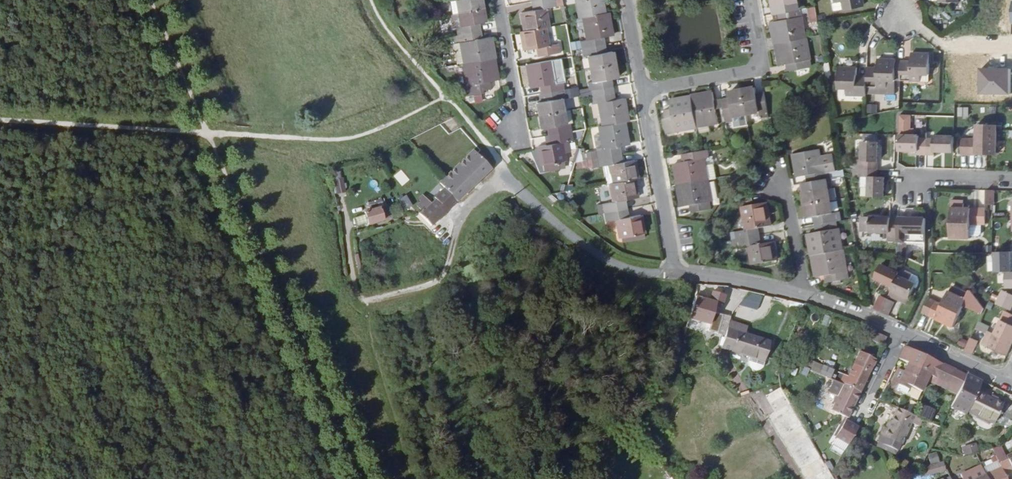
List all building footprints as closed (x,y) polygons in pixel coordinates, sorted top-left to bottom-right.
[(480,13),(478,1),(472,2),(472,0),(448,0),(449,6),(454,5),(456,17),(480,13)] [(576,22),(581,21),(601,18),(599,0),(573,0),(576,22)] [(784,16),(798,14),(797,5),(792,6),(791,0),(765,0),(769,19),(775,18),(784,16)] [(830,8),(837,7),(839,16),(861,12),(859,0),(829,0),(830,8)] [(553,10),(552,2),(529,6),(530,14),(519,17),(522,35),(543,31),(546,30),(543,12),(553,10)] [(455,40),(478,36),(477,28),(483,27),(480,13),(456,17),(458,31),(454,31),(455,40)] [(776,26),(785,24),(784,16),(775,18),(776,26)] [(451,32),(454,31),(458,31),(456,17),(451,18),(449,19),(451,32)] [(606,17),(601,18),(581,21),(584,45),(577,46),(578,53),(602,48),(601,42),(609,40),(606,17)] [(772,49),(802,43),(798,22),(785,24),(776,26),(767,28),(771,49),(772,49)] [(522,35),(518,35),(521,54),(533,52),(535,60),(558,56),(557,48),(546,49),(543,31),(522,35)] [(492,63),(489,42),(480,43),(478,36),(455,40),(452,40),(453,48),(459,47),(462,68),(492,63)] [(808,72),(802,43),(772,49),(776,71),(784,69),(785,77),(808,72)] [(455,69),(462,68),(459,47),(453,48),(454,55),(450,56),(450,60),(454,59),(455,69)] [(604,57),(602,48),(578,53),(580,62),(585,61),(587,73),(611,68),(609,56),(604,57)] [(898,78),(897,85),(917,86),(917,80),(926,80),(927,59),(908,58),(907,69),(898,69),(898,78)] [(496,84),(492,63),(462,68),(465,89),(462,90),(463,100),(480,98),(480,94),(488,94),(487,86),(496,84)] [(893,65),(893,63),(875,63),(874,74),(865,74),(865,79),(864,100),(890,102),(891,85),(892,77),(893,65)] [(553,88),(549,65),(524,69),(528,92),(537,91),(538,98),(562,94),(561,87),(553,88)] [(614,82),(611,68),(587,73),(590,87),(585,88),(586,96),(610,91),(608,83),(614,82)] [(864,100),(865,79),(855,79),(855,71),(836,70),(835,91),(843,91),(843,99),(863,100),(864,100)] [(565,98),(578,95),(576,87),(563,89),(565,98)] [(740,94),(744,119),(757,117),(758,121),(766,120),(762,97),(754,98),(753,92),(740,94)] [(563,102),(562,94),(538,98),(539,106),(534,107),(537,120),(561,116),(559,103),(563,102)] [(732,121),(744,119),(740,94),(726,97),(727,103),(720,104),(722,112),(724,127),(732,127),(732,121)] [(690,100),(690,102),(695,131),(716,128),(714,114),(712,106),(711,97),(690,100)] [(622,127),(625,126),(621,104),(612,106),(611,98),(588,102),(588,110),(596,109),(600,131),(622,127)] [(690,102),(668,105),(669,114),(671,123),(663,124),(661,125),(663,137),(695,131),(690,102)] [(714,114),(722,112),(720,104),(712,106),(714,114)] [(966,118),(969,109),(961,107),(958,116),(966,118)] [(924,150),(925,134),(917,134),(917,131),(912,131),(912,124),(908,124),(909,111),(897,111),(896,146),(916,147),(916,150),(924,150)] [(671,123),(669,114),(662,116),(663,124),(671,123)] [(563,129),(561,116),(537,120),(539,133),(545,132),(546,140),(569,136),(568,128),(563,129)] [(994,125),(994,118),(974,118),(974,133),(994,134),(994,125)] [(626,150),(622,127),(600,131),(597,131),(599,150),(593,151),(594,156),(582,158),(583,165),(595,163),(618,159),(617,152),(626,150)] [(951,148),(951,132),(932,132),(932,135),(925,134),(924,150),(932,150),(932,148),(951,148)] [(994,134),(974,133),(967,133),(967,149),(994,150),(994,134)] [(571,145),(569,136),(546,140),(547,149),(536,152),(539,169),(563,165),(560,147),(571,145)] [(852,161),(851,168),(873,169),(874,142),(859,141),(858,161),(852,161)] [(490,170),(483,161),(473,150),(463,159),(481,178),(490,170)] [(791,159),(795,182),(803,180),(804,188),(828,184),(826,176),(833,174),(830,160),(817,162),(816,154),(791,159)] [(680,160),(681,168),(689,166),(704,164),(707,163),(706,155),(688,158),(680,160)] [(463,159),(442,178),(444,188),(456,201),(481,178),(463,159)] [(620,168),(618,159),(595,163),(596,172),(601,171),(608,170),(611,188),(631,184),(635,184),(632,166),(620,168)] [(673,169),(676,191),(707,185),(705,170),(704,164),(689,166),(681,168),(673,169)] [(563,165),(539,169),(541,177),(564,173),(563,165)] [(873,169),(851,168),(851,176),(857,176),(865,177),(865,187),(864,196),(880,197),(881,177),(873,177),(873,169)] [(707,185),(716,184),(713,169),(705,170),(707,185)] [(608,170),(601,171),(605,189),(607,189),(611,188),(608,170)] [(833,174),(826,176),(828,184),(836,182),(842,181),(840,173),(833,174)] [(865,177),(857,176),(857,187),(865,187),(865,177)] [(456,201),(444,188),(442,178),(436,184),(440,188),(431,196),(433,198),(445,211),(456,201)] [(333,181),(337,195),(344,193),(341,179),(333,181)] [(828,184),(804,188),(801,189),(803,196),(801,197),(803,210),(828,205),(825,193),(838,191),(836,182),(828,184)] [(631,184),(611,188),(607,189),(611,208),(600,210),(601,218),(624,214),(623,205),(635,203),(631,184)] [(984,199),(992,200),(992,185),(984,184),(984,199)] [(707,185),(676,191),(679,212),(689,210),(697,209),(698,217),(710,215),(709,207),(710,207),(707,185)] [(404,195),(397,199),(403,210),(410,206),(404,195)] [(430,198),(432,199),(427,203),(419,195),(416,198),(418,200),(414,204),(419,209),(416,212),(422,218),(428,225),(445,211),(433,198),(431,196),(430,198)] [(948,202),(948,217),(967,218),(975,218),(976,202),(948,202)] [(983,202),(976,202),(975,218),(978,218),(983,218),(983,202)] [(828,205),(803,210),(805,223),(811,222),(813,230),(822,229),(836,226),(835,218),(830,219),(828,205)] [(382,219),(379,207),(361,213),(365,224),(382,219)] [(735,244),(758,240),(757,233),(768,232),(764,208),(740,212),(743,235),(733,237),(735,244)] [(697,209),(689,210),(690,218),(698,217),(697,209)] [(626,222),(624,214),(601,218),(603,226),(614,225),(617,243),(641,239),(637,220),(626,222)] [(894,241),(894,253),(904,257),(904,242),(923,242),(924,218),(915,218),(915,215),(910,215),(910,218),(895,218),(895,220),(894,241)] [(887,241),(894,241),(895,220),(887,220),(887,217),(859,217),(859,232),(887,233),(887,241)] [(948,217),(948,232),(967,233),(967,230),(967,218),(948,217)] [(967,218),(967,230),(973,231),(975,231),(976,230),(978,228),(978,218),(975,218),(967,218)] [(408,225),(412,239),(427,236),(424,225),(421,222),(408,225)] [(814,238),(823,236),(822,229),(813,230),(814,238)] [(810,261),(839,255),(835,234),(823,236),(814,238),(806,239),(810,261)] [(759,249),(758,240),(735,244),(736,253),(747,251),(750,269),(774,266),(771,246),(759,249)] [(994,247),(994,266),(1005,266),(1010,266),(1010,246),(994,247)] [(810,261),(813,282),(822,281),(830,280),(831,287),(845,285),(839,255),(810,261)] [(898,274),(900,271),(882,262),(875,276),(893,285),(898,274)] [(918,278),(901,269),(900,271),(898,274),(917,284),(915,287),(917,288),(919,284),(919,281),(919,280),(918,278)] [(891,288),(909,297),(915,287),(917,284),(898,274),(893,285),(891,288)] [(830,280),(822,281),(823,289),(831,287),(830,280)] [(947,289),(963,297),(967,290),(951,282),(947,289)] [(1011,297),(1011,288),(1002,283),(999,290),(1011,297)] [(891,288),(888,294),(906,304),(909,297),(891,288)] [(957,311),(962,301),(964,297),(963,297),(947,289),(945,288),(938,302),(957,311)] [(707,300),(691,295),(685,317),(706,323),(711,306),(714,307),(716,303),(719,304),(722,294),(710,290),(707,300)] [(995,296),(1009,303),(1011,297),(999,290),(995,296)] [(918,309),(925,312),(932,299),(925,295),(918,309)] [(879,297),(871,312),(878,314),(885,301),(879,297)] [(932,299),(925,312),(950,325),(957,311),(938,302),(932,299)] [(885,301),(878,314),(886,317),(892,304),(885,301)] [(1011,336),(1011,334),(1011,320),(1011,319),(1011,318),(1011,308),(1004,304),(993,327),(1011,336)] [(744,355),(761,360),(767,340),(741,332),(743,326),(725,320),(717,347),(744,355)] [(980,337),(987,340),(993,327),(986,324),(980,337)] [(987,340),(1004,350),(1011,336),(993,327),(987,340)] [(880,335),(866,328),(863,334),(876,341),(880,335)] [(961,345),(968,348),(974,334),(968,331),(961,345)] [(959,385),(965,373),(904,344),(897,357),(903,360),(899,368),(894,366),(886,383),(903,391),(907,383),(919,388),(927,370),(959,385)] [(827,369),(824,375),(829,377),(857,388),(873,355),(855,347),(842,373),(834,370),(832,372),(827,369)] [(760,363),(761,360),(744,355),(744,358),(743,360),(743,363),(744,365),(745,367),(748,369),(751,369),(753,369),(755,368),(757,367),(758,366),(760,363)] [(979,387),(983,378),(966,370),(965,373),(959,385),(950,402),(968,410),(970,406),(997,419),(1006,400),(1000,397),(993,394),(979,387)] [(857,388),(829,377),(825,386),(834,391),(828,405),(837,410),(845,414),(857,388)] [(778,388),(762,397),(774,416),(768,420),(805,478),(833,478),(829,472),(808,436),(793,411),(778,388)] [(756,401),(768,420),(774,416),(762,397),(756,401)] [(921,413),(895,402),(888,418),(886,424),(883,422),(881,421),(878,431),(873,442),(892,450),(897,439),(899,440),(909,419),(916,422),(921,413)] [(846,441),(855,423),(842,416),(839,422),(833,433),(846,441)] [(975,443),(961,447),(963,455),(977,452),(975,443)] [(999,445),(990,447),(994,458),(996,461),(1005,456),(1004,454),(999,445)] [(1011,472),(1011,451),(1004,454),(1005,456),(1010,467),(1011,472)] [(934,452),(926,455),(929,464),(937,461),(934,452)] [(1001,472),(1010,467),(1005,456),(996,461),(994,458),(980,464),(981,466),(984,473),(972,478),(1005,478),(1001,472)] [(923,477),(944,471),(942,462),(920,467),(923,477)] [(960,476),(962,478),(972,478),(984,473),(981,466),(960,476)]
